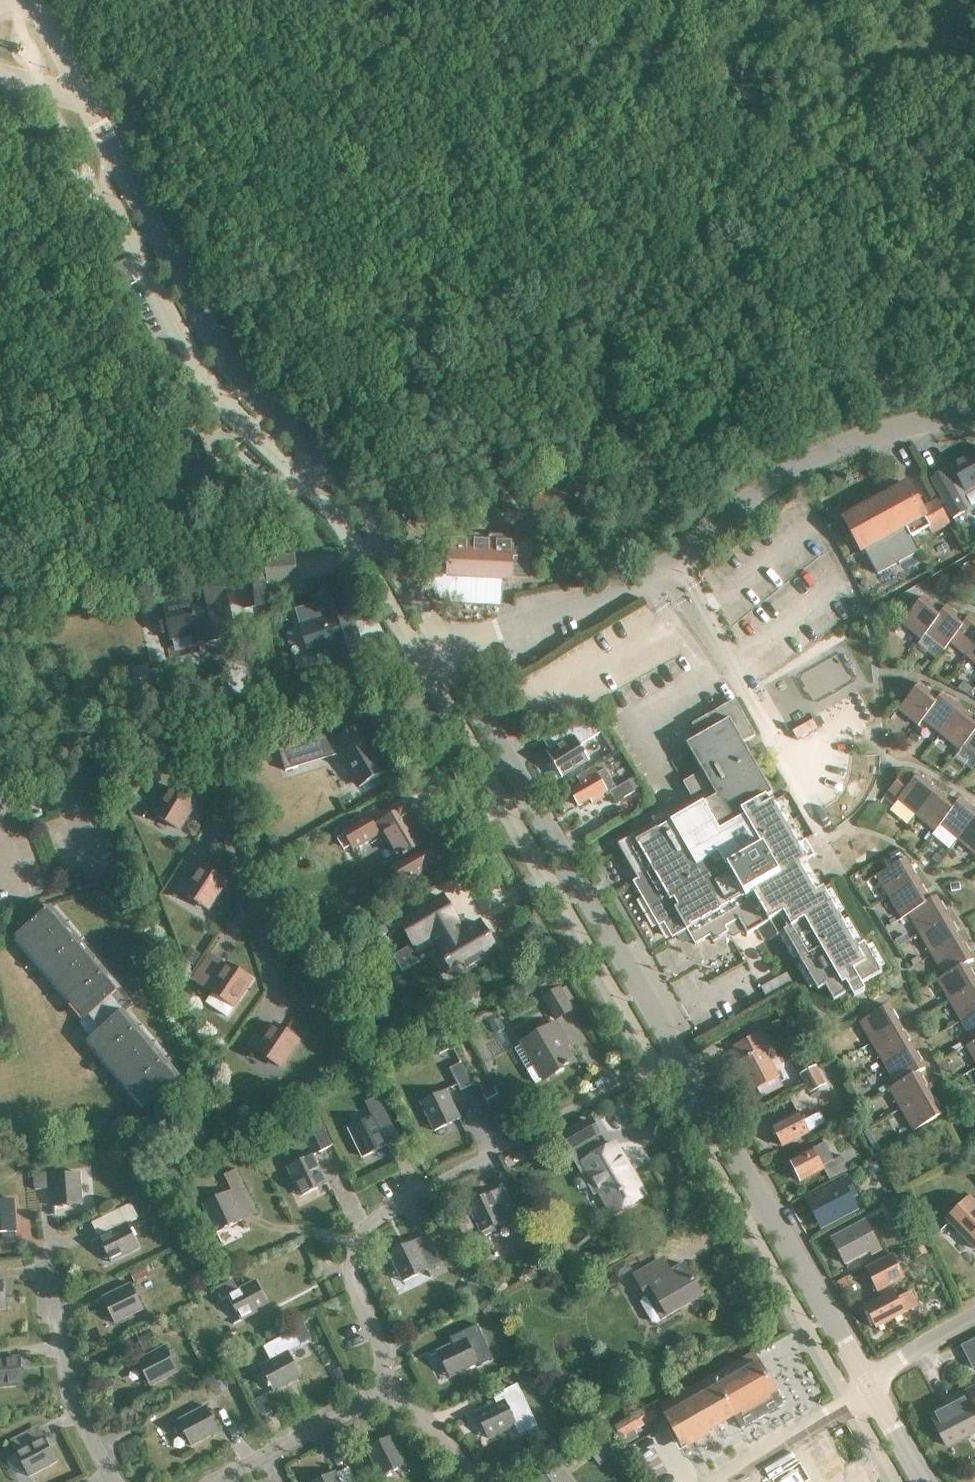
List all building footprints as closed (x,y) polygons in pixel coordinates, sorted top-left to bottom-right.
[(122,287),(140,278),(129,255),(112,263),(110,259),(100,264),(108,280),(117,275),(122,287)] [(965,492),(974,487),(974,455),(968,459),(965,455),(949,464),(965,492)] [(907,484),(844,519),(861,550),(863,549),(877,574),(919,551),(911,537),(929,527),(931,532),(947,523),(936,502),(921,510),(907,484)] [(939,494),(952,519),(966,511),(953,486),(939,494)] [(561,518),(567,499),(540,491),(534,510),(561,518)] [(449,549),(449,558),(430,557),(430,576),(435,588),(438,592),(440,596),(443,598),(448,601),(453,603),(503,605),(504,579),(511,579),(513,540),(450,536),(449,549)] [(265,558),(266,571),(240,574),(243,607),(269,605),(268,592),(298,589),(295,555),(265,558)] [(167,615),(160,616),(163,632),(170,630),(172,638),(196,633),(198,645),(230,638),(228,626),(231,625),(224,593),(220,594),(218,582),(186,589),(188,601),(165,606),(167,615)] [(320,606),(299,612),(312,655),(333,649),(336,661),(363,653),(346,594),(319,602),(320,606)] [(920,639),(947,608),(946,607),(941,613),(922,598),(901,623),(920,639)] [(944,648),(970,617),(970,616),(964,623),(947,608),(920,639),(921,639),(926,633),(944,648)] [(944,648),(944,649),(949,643),(967,658),(974,648),(974,621),(970,617),(944,648)] [(917,725),(943,694),(943,693),(938,699),(919,684),(898,709),(917,725)] [(962,709),(943,694),(917,725),(917,726),(923,720),(940,735),(962,709)] [(755,736),(735,700),(704,718),(711,730),(686,745),(703,774),(696,778),(708,800),(681,816),(678,810),(618,845),(638,879),(632,882),(658,928),(664,925),(672,939),(687,931),(695,945),(709,937),(712,942),(729,933),(726,927),(739,920),(747,935),(769,922),(777,936),(784,932),(818,991),(825,987),(833,1001),(850,992),(854,998),(865,991),(862,985),(882,973),(864,942),(857,947),(823,888),(816,892),(800,865),(808,861),(773,801),(770,803),(766,797),(772,794),(755,765),(743,743),(755,736)] [(940,735),(959,750),(974,731),(974,720),(962,709),(940,735)] [(795,739),(816,727),(811,719),(790,731),(795,739)] [(556,750),(550,754),(555,762),(558,760),(567,774),(590,760),(581,746),(603,732),(596,720),(546,734),(556,750)] [(336,739),(333,733),(279,750),(285,771),(337,756),(357,789),(390,770),(362,724),(336,739)] [(959,750),(959,751),(965,744),(974,753),(974,731),(959,750)] [(617,802),(634,792),(628,782),(616,789),(605,770),(596,775),(593,769),(578,779),(581,785),(571,791),(580,807),(591,800),(594,806),(606,799),(604,796),(609,793),(612,793),(617,802)] [(916,816),(937,790),(918,774),(917,775),(915,774),(908,782),(910,784),(908,786),(899,779),(888,791),(898,799),(897,800),(916,816)] [(147,810),(178,829),(195,802),(171,788),(161,805),(153,800),(147,810)] [(934,831),(961,800),(960,799),(955,805),(937,790),(916,816),(934,831)] [(934,831),(935,831),(940,825),(958,840),(974,820),(974,812),(961,800),(934,831)] [(368,815),(342,831),(353,851),(382,834),(397,859),(398,859),(399,862),(391,867),(402,886),(450,858),(438,838),(424,847),(423,844),(426,842),(407,807),(377,825),(378,826),(375,827),(368,815)] [(958,840),(974,855),(974,820),(958,840)] [(889,897),(917,881),(905,859),(876,876),(889,897)] [(176,889),(207,909),(225,882),(201,867),(190,884),(183,879),(176,889)] [(901,918),(936,898),(936,897),(929,901),(917,881),(889,897),(901,918)] [(497,953),(479,923),(463,933),(442,898),(401,922),(414,946),(431,936),(455,977),(483,961),(484,964),(495,958),(493,955),(497,953)] [(920,935),(948,918),(936,898),(901,918),(901,919),(908,915),(920,935)] [(31,955),(62,928),(48,912),(17,938),(31,955)] [(948,918),(920,935),(932,956),(960,939),(948,918)] [(384,919),(362,932),(369,944),(391,931),(384,919)] [(31,955),(45,970),(75,944),(62,928),(31,955)] [(937,980),(972,960),(960,939),(932,956),(943,976),(937,980)] [(58,986),(89,960),(75,944),(45,970),(58,986)] [(206,1003),(226,1017),(250,980),(208,952),(191,978),(213,993),(206,1003)] [(58,986),(72,1002),(102,976),(89,960),(58,986)] [(974,986),(974,980),(966,964),(973,960),(972,960),(937,980),(949,1001),(974,986)] [(102,976),(72,1002),(86,1019),(93,1013),(116,992),(102,976)] [(974,1014),(974,986),(949,1001),(961,1022),(974,1014)] [(557,1020),(572,1011),(560,990),(544,999),(557,1020)] [(96,1017),(93,1013),(86,1019),(77,1026),(89,1041),(103,1058),(134,1032),(111,1005),(96,1017)] [(872,1044),(901,1027),(888,1006),(859,1022),(872,1044)] [(961,1022),(973,1042),(966,1046),(966,1047),(974,1042),(974,1014),(961,1022)] [(545,1081),(575,1063),(561,1040),(565,1037),(557,1024),(524,1043),(545,1081)] [(249,1046),(280,1067),(298,1040),(274,1025),(263,1042),(256,1036),(249,1046)] [(901,1027),(872,1044),(884,1064),(913,1048),(901,1027)] [(103,1058),(117,1074),(148,1048),(134,1032),(103,1058)] [(738,1062),(753,1091),(756,1089),(761,1097),(783,1086),(764,1049),(766,1048),(758,1032),(734,1045),(741,1061),(738,1062)] [(966,1047),(974,1062),(974,1042),(966,1047)] [(117,1074),(131,1090),(161,1064),(148,1048),(117,1074)] [(913,1048),(884,1064),(896,1084),(889,1088),(889,1089),(924,1068),(913,1048)] [(161,1064),(131,1090),(145,1107),(176,1081),(161,1064)] [(801,1075),(810,1092),(824,1085),(815,1067),(801,1075)] [(924,1068),(889,1089),(901,1110),(930,1093),(918,1073),(925,1069),(924,1068)] [(461,1090),(472,1085),(466,1071),(454,1077),(461,1090)] [(435,1131),(460,1119),(446,1090),(421,1102),(435,1131)] [(930,1093),(901,1110),(913,1131),(942,1115),(930,1093)] [(797,1113),(772,1126),(773,1129),(772,1132),(775,1139),(778,1139),(782,1147),(808,1133),(807,1133),(825,1123),(820,1113),(802,1122),(797,1113)] [(363,1157),(388,1145),(374,1117),(349,1129),(363,1157)] [(568,1151),(596,1135),(588,1121),(559,1137),(568,1151)] [(315,1137),(323,1151),(333,1146),(326,1131),(315,1137)] [(799,1179),(801,1182),(823,1169),(829,1180),(848,1170),(842,1156),(822,1166),(817,1157),(828,1151),(824,1143),(790,1161),(794,1168),(792,1172),(795,1178),(799,1179)] [(613,1216),(646,1197),(615,1144),(583,1163),(613,1216)] [(302,1197),(328,1184),(313,1155),(287,1168),(302,1197)] [(233,1189),(228,1192),(203,1204),(216,1232),(257,1213),(237,1170),(226,1175),(233,1189)] [(54,1209),(82,1207),(80,1175),(52,1177),(54,1209)] [(36,1192),(48,1191),(47,1177),(35,1178),(36,1192)] [(854,1195),(848,1180),(816,1196),(827,1222),(852,1212),(846,1199),(854,1195)] [(504,1186),(494,1191),(468,1204),(482,1233),(484,1237),(498,1230),(496,1227),(519,1215),(504,1186)] [(970,1197),(946,1220),(974,1250),(974,1200),(973,1201),(970,1197)] [(16,1233),(13,1200),(0,1201),(0,1234),(16,1233)] [(111,1263),(140,1248),(127,1223),(139,1217),(132,1204),(92,1225),(111,1263)] [(872,1254),(881,1250),(865,1220),(831,1238),(845,1264),(870,1251),(872,1254)] [(428,1234),(415,1241),(390,1253),(404,1282),(442,1263),(428,1234)] [(897,1298),(890,1285),(905,1277),(894,1257),(869,1271),(883,1296),(866,1305),(877,1328),(920,1305),(912,1290),(897,1298)] [(669,1316),(703,1296),(685,1265),(666,1276),(658,1262),(635,1276),(647,1297),(655,1293),(669,1316)] [(241,1321),(269,1306),(257,1281),(238,1290),(233,1281),(216,1290),(221,1300),(228,1297),(241,1321)] [(115,1323),(144,1309),(131,1284),(103,1298),(115,1323)] [(270,1361),(260,1367),(273,1392),(302,1377),(289,1353),(300,1347),(292,1331),(263,1346),(270,1361)] [(450,1377),(479,1363),(466,1338),(438,1351),(450,1377)] [(961,1347),(973,1369),(974,1368),(974,1367),(967,1352),(974,1349),(974,1340),(961,1347)] [(151,1385),(178,1371),(166,1346),(138,1361),(151,1385)] [(666,1419),(682,1446),(775,1392),(759,1365),(752,1354),(660,1408),(667,1419),(666,1419)] [(23,1386),(21,1358),(0,1359),(0,1388),(23,1386)] [(974,1432),(974,1387),(965,1392),(967,1396),(930,1415),(947,1447),(974,1432)] [(488,1438),(517,1425),(505,1399),(476,1413),(488,1438)] [(191,1446),(220,1431),(207,1406),(178,1421),(191,1446)] [(639,1436),(636,1430),(657,1419),(650,1408),(613,1430),(619,1439),(624,1437),(627,1442),(639,1436)] [(58,1461),(45,1436),(39,1426),(10,1441),(29,1476),(58,1461)] [(587,1447),(600,1464),(618,1451),(604,1433),(587,1447)] [(382,1478),(406,1465),(391,1437),(367,1449),(382,1478)] [(799,1464),(774,1481),(810,1481),(799,1464)] [(337,1474),(336,1472),(315,1481),(357,1481),(350,1468),(337,1474)] [(558,1468),(539,1481),(568,1481),(558,1468)]
